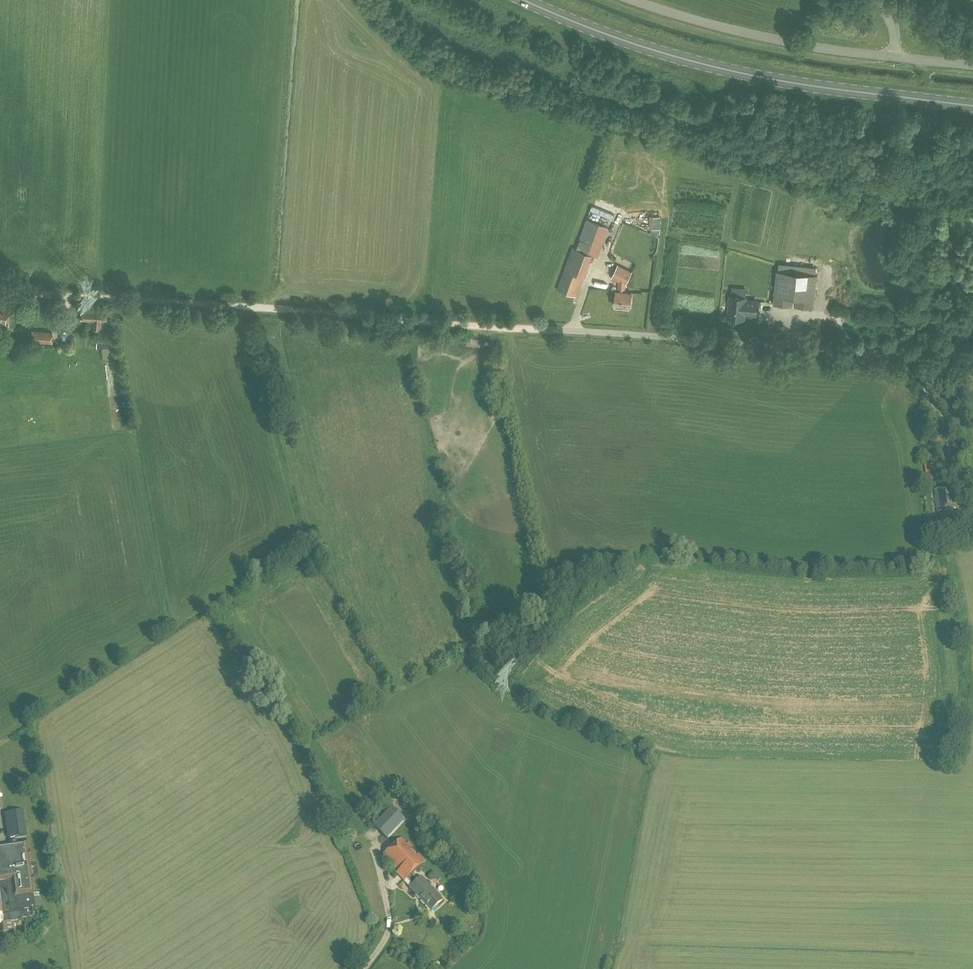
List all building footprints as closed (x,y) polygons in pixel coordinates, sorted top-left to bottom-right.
[(653,225),(662,226),(663,214),(654,214),(653,225)] [(598,257),(609,227),(587,218),(576,249),(573,248),(558,289),(576,296),(592,254),(598,257)] [(626,284),(632,272),(618,264),(612,277),(619,281),(618,291),(616,290),(615,306),(630,307),(632,292),(625,291),(626,284)] [(814,307),(817,274),(777,270),(774,303),(814,307)] [(756,314),(758,301),(746,300),(746,297),(730,296),(728,317),(744,319),(745,313),(756,314)] [(11,305),(0,304),(0,324),(9,325),(11,305)] [(106,330),(108,312),(81,310),(80,320),(93,321),(92,329),(106,330)] [(52,343),(53,331),(32,330),(31,341),(52,343)] [(98,345),(112,345),(112,337),(98,337),(98,345)] [(938,513),(958,510),(954,487),(935,491),(938,513)] [(372,826),(386,839),(404,820),(390,807),(372,826)] [(10,839),(11,845),(16,844),(15,838),(26,837),(22,811),(6,814),(10,839)] [(417,881),(411,875),(423,864),(400,839),(383,855),(398,872),(397,873),(404,882),(406,880),(412,887),(410,888),(426,906),(431,912),(442,901),(437,896),(421,878),(417,881)] [(32,888),(34,887),(28,842),(16,844),(11,845),(9,845),(9,847),(0,848),(0,914),(1,914),(2,922),(1,922),(2,933),(15,931),(14,923),(36,920),(32,888)] [(396,886),(400,879),(394,876),(391,883),(396,886)]
